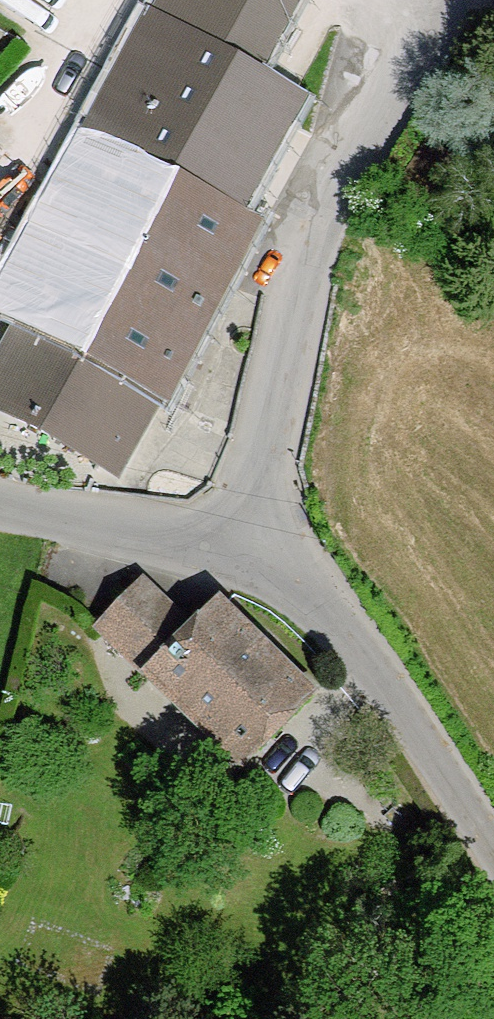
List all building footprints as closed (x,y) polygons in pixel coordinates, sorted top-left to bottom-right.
[(138,51),(91,139),(190,188),(239,99),(138,51)] [(241,95),(239,99),(190,188),(233,210),(282,118),(264,108),(241,95)] [(0,307),(0,313),(24,326),(145,391),(160,399),(252,219),(233,210),(190,188),(91,139),(0,307)] [(24,326),(0,371),(0,409),(109,468),(145,391),(24,326)] [(167,657),(192,632),(143,585),(102,629),(126,652),(143,633),(167,657)] [(310,697),(218,607),(192,632),(167,657),(148,675),(243,765),(310,697)]
